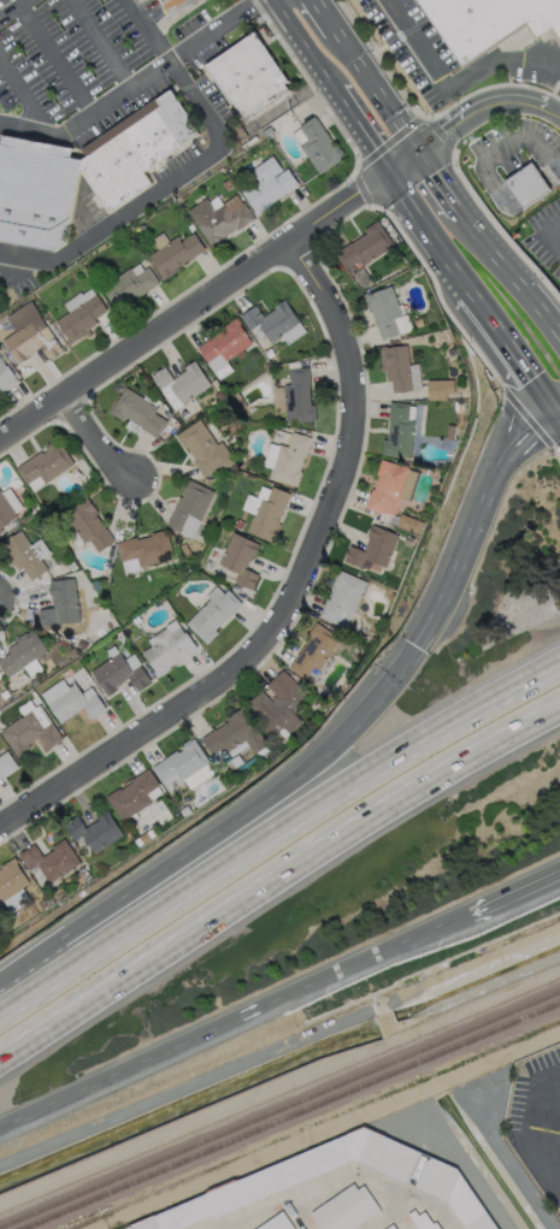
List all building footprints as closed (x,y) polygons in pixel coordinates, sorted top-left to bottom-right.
[(167,11),(183,0),(161,0),(167,11)] [(459,70),(525,25),(536,40),(554,28),(559,37),(559,0),(411,0),(459,70)] [(204,67),(242,123),(291,89),(253,34),(204,67)] [(54,253),(67,244),(63,235),(72,228),(81,175),(108,215),(153,185),(146,173),(199,136),(171,93),(78,152),(4,137),(1,146),(0,145),(0,242),(54,253)] [(313,116),(314,117),(331,141),(329,142),(331,146),(332,146),(334,147),(336,146),(342,153),(341,154),(343,158),(318,173),(299,144),(307,140),(297,126),(313,116)] [(273,176),(275,177),(287,169),(297,184),(285,194),(284,193),(264,207),(265,209),(255,217),(254,214),(255,214),(253,211),(254,209),(241,191),(258,181),(250,170),(272,155),(282,170),(273,176)] [(507,185),(524,212),(550,194),(532,167),(507,185)] [(206,197),(208,201),(217,196),(222,203),(236,194),(242,203),(243,202),(254,219),(237,230),(236,228),(224,236),(225,238),(212,247),(191,217),(187,211),(206,197)] [(376,220),(393,244),(361,266),(358,260),(346,270),(334,253),(350,242),(350,243),(366,232),(364,229),(376,220)] [(194,234),(205,249),(178,266),(179,268),(161,280),(160,279),(161,278),(159,276),(160,274),(148,256),(177,236),(181,242),(194,234)] [(148,267),(159,282),(157,283),(157,284),(134,300),(132,299),(128,301),(130,303),(117,312),(100,288),(130,267),(135,276),(148,267)] [(390,285),(401,315),(393,319),(397,333),(381,339),(370,308),(367,309),(361,294),(366,293),(367,294),(390,285)] [(88,329),(92,335),(88,337),(87,335),(79,339),(78,338),(69,344),(65,339),(67,338),(55,321),(69,312),(63,303),(79,293),(81,295),(90,288),(95,295),(96,294),(107,311),(94,319),(98,323),(88,329)] [(284,299),(306,331),(287,344),(281,336),(270,343),(265,335),(258,338),(250,329),(249,330),(240,315),(255,305),(263,317),(275,308),(272,307),(284,299)] [(7,317),(30,301),(41,315),(40,317),(63,350),(48,360),(40,347),(28,355),(29,358),(17,366),(16,362),(17,362),(2,341),(17,331),(7,317)] [(232,371),(218,379),(196,347),(224,329),(223,326),(236,317),(240,323),(238,324),(250,343),(225,360),(232,371)] [(406,344),(412,390),(391,392),(390,380),(385,382),(384,370),(379,371),(378,367),(381,366),(379,361),(378,361),(378,356),(381,356),(379,347),(385,345),(385,347),(406,344)] [(1,392),(0,391),(0,358),(5,365),(6,364),(18,382),(1,392)] [(194,360),(211,385),(173,409),(160,390),(151,376),(164,366),(172,378),(184,370),(183,367),(194,360)] [(308,386),(310,404),(314,404),(316,420),(285,423),(283,384),(289,384),(288,368),(307,367),(310,386),(308,386)] [(453,380),(427,380),(427,398),(453,397),(453,380)] [(154,413),(167,421),(157,438),(140,427),(125,416),(123,420),(110,412),(125,386),(142,398),(147,391),(159,400),(155,406),(158,408),(154,413)] [(413,420),(409,457),(381,455),(382,439),(387,439),(388,419),(389,402),(408,403),(407,419),(413,420)] [(199,419),(217,444),(220,442),(234,461),(219,471),(217,468),(204,478),(193,461),(194,460),(185,447),(183,449),(175,436),(199,419)] [(311,437),(305,456),(302,456),(299,471),(301,472),(296,486),(269,478),(271,468),(263,465),(269,442),(277,445),(278,444),(287,447),(291,432),(311,437)] [(58,439),(73,463),(45,484),(39,475),(25,484),(16,468),(17,467),(41,451),(42,454),(46,451),(43,448),(47,447),(46,445),(53,441),(54,442),(58,439)] [(408,468),(393,515),(384,512),(383,514),(364,508),(371,489),(372,489),(377,475),(375,474),(379,459),(408,468)] [(188,479),(214,491),(200,520),(200,521),(191,539),(172,530),(173,528),(165,525),(179,496),(182,497),(183,494),(181,492),(182,490),(181,489),(185,480),(187,481),(188,479)] [(289,494),(277,522),(279,524),(272,544),(269,543),(269,542),(266,540),(267,539),(246,531),(252,515),(254,515),(254,514),(241,509),(247,494),(257,497),(261,485),(270,490),(271,486),(289,494)] [(17,516),(0,527),(0,490),(17,516)] [(95,514),(104,527),(105,527),(114,540),(98,551),(88,539),(83,543),(63,514),(82,501),(81,500),(83,497),(83,496),(84,495),(96,513),(95,514)] [(397,527),(418,532),(421,521),(400,515),(397,527)] [(371,525),(397,534),(385,567),(364,559),(360,567),(343,560),(349,545),(362,550),(369,537),(366,536),(367,534),(366,534),(370,526),(371,525)] [(8,563),(0,551),(0,543),(20,530),(30,545),(40,538),(49,553),(40,559),(47,569),(31,580),(22,567),(18,571),(12,561),(8,563)] [(166,530),(173,557),(140,566),(141,571),(124,574),(117,542),(136,537),(136,539),(152,536),(151,533),(166,530)] [(259,544),(253,556),(250,555),(244,569),(258,575),(250,590),(234,581),(237,573),(218,563),(232,532),(259,544)] [(366,583),(346,628),(318,616),(326,598),(325,597),(337,569),(366,583)] [(73,577),(79,622),(41,627),(39,609),(53,608),(52,603),(48,579),(53,579),(53,580),(73,577)] [(216,584),(223,592),(228,589),(242,603),(226,619),(226,618),(214,630),(217,633),(206,644),(185,624),(208,599),(205,595),(216,584)] [(175,620),(183,633),(185,632),(196,648),(169,667),(170,668),(157,678),(153,672),(154,670),(141,651),(151,645),(146,639),(175,620)] [(340,639),(318,670),(312,667),(303,680),(288,668),(308,637),(306,636),(316,622),(340,639)] [(7,678),(0,666),(0,658),(8,652),(6,649),(17,642),(13,637),(17,634),(18,636),(25,632),(26,633),(34,628),(37,633),(36,634),(47,651),(7,678)] [(119,651),(124,658),(132,652),(141,664),(140,664),(149,680),(137,690),(129,676),(116,686),(117,689),(106,696),(105,693),(106,693),(90,670),(111,657),(106,650),(113,645),(118,652),(119,651)] [(293,683),(296,686),(299,684),(311,697),(293,714),(300,721),(288,733),(278,722),(269,732),(255,719),(258,716),(244,703),(260,690),(271,701),(272,699),(271,698),(275,695),(265,685),(282,668),(294,681),(293,683)] [(61,679),(67,686),(73,681),(82,693),(90,687),(105,709),(92,719),(83,707),(79,709),(69,716),(59,723),(58,721),(58,720),(40,693),(61,679)] [(39,704),(63,739),(46,750),(37,737),(28,744),(29,746),(17,756),(0,731),(24,715),(18,707),(29,699),(35,707),(39,704)] [(244,713),(255,728),(257,728),(267,745),(253,754),(244,740),(228,751),(224,746),(211,755),(200,738),(214,729),(223,725),(223,723),(226,721),(225,719),(243,707),(244,709),(246,713),(244,713)] [(193,738),(210,763),(169,790),(164,782),(161,784),(151,767),(153,766),(176,750),(177,752),(182,750),(179,748),(183,745),(182,744),(189,739),(189,740),(193,738)] [(1,779),(0,777),(0,754),(7,750),(18,767),(1,779)] [(158,785),(146,793),(151,802),(120,821),(105,797),(118,787),(119,790),(131,781),(130,779),(147,768),(158,785)] [(106,810),(122,834),(93,853),(79,834),(72,840),(61,825),(76,816),(84,828),(98,820),(95,817),(106,810)] [(64,838),(79,862),(48,882),(36,864),(29,870),(18,853),(34,844),(42,856),(53,850),(51,846),(64,838)] [(10,912),(0,898),(0,869),(1,868),(0,865),(13,857),(17,862),(16,863),(29,884),(22,888),(29,899),(10,912)] [(212,1213),(174,1228),(116,1228),(362,1124),(418,1150),(405,1181),(353,1158),(213,1217),(212,1213)] [(456,1165),(500,1228),(468,1228),(447,1199),(414,1184),(425,1158),(431,1154),(456,1165)] [(379,1210),(351,1228),(321,1228),(310,1212),(352,1183),(355,1189),(361,1184),(379,1210)] [(435,1221),(441,1228),(418,1228),(407,1212),(413,1207),(418,1215),(424,1210),(432,1222),(435,1221)] [(294,1228),(292,1228),(251,1228),(281,1209),(294,1228)]
